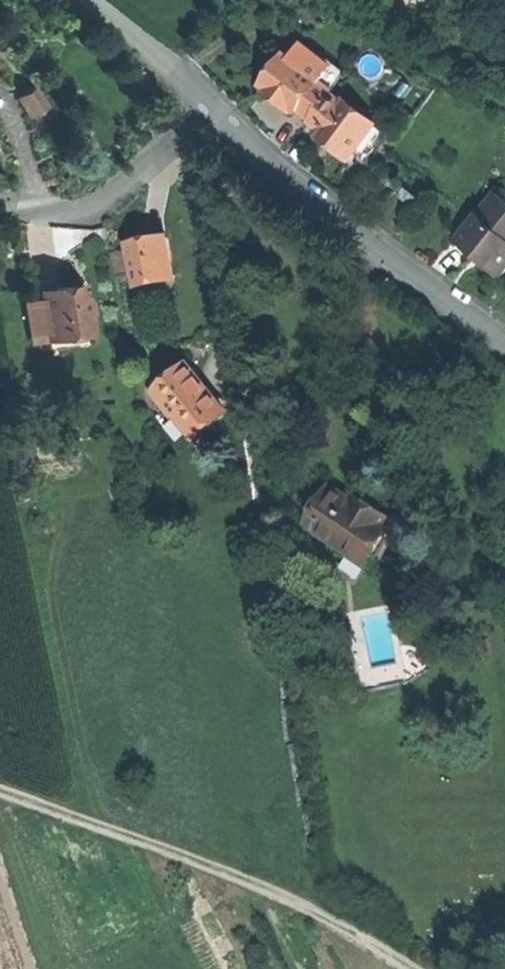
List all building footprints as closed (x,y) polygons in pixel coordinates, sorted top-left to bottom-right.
[(302,44),(291,59),(320,81),(332,67),(302,44)] [(320,81),(291,59),(289,57),(263,91),(278,103),(289,112),(302,113),(312,121),(333,94),(334,92),(320,81)] [(345,77),(332,67),(320,81),(334,92),(345,77)] [(35,81),(16,93),(30,114),(49,102),(35,81)] [(343,102),(333,94),(312,121),(310,122),(321,130),(320,135),(332,144),(353,160),(379,127),(347,102),(343,102)] [(401,194),(415,205),(421,198),(406,187),(401,194)] [(498,279),(504,271),(504,203),(495,195),(455,243),(470,255),(474,250),(487,260),(482,266),(498,279)] [(128,246),(135,286),(177,278),(170,239),(146,243),(128,246)] [(476,260),(482,266),(487,260),(474,250),(470,255),(476,260)] [(41,284),(49,332),(88,325),(80,278),(61,281),(41,284)] [(159,387),(193,429),(223,405),(201,378),(189,363),(159,387)] [(308,526),(372,564),(395,526),(391,523),(394,517),(374,505),(359,495),(355,501),(332,487),(308,526)]
